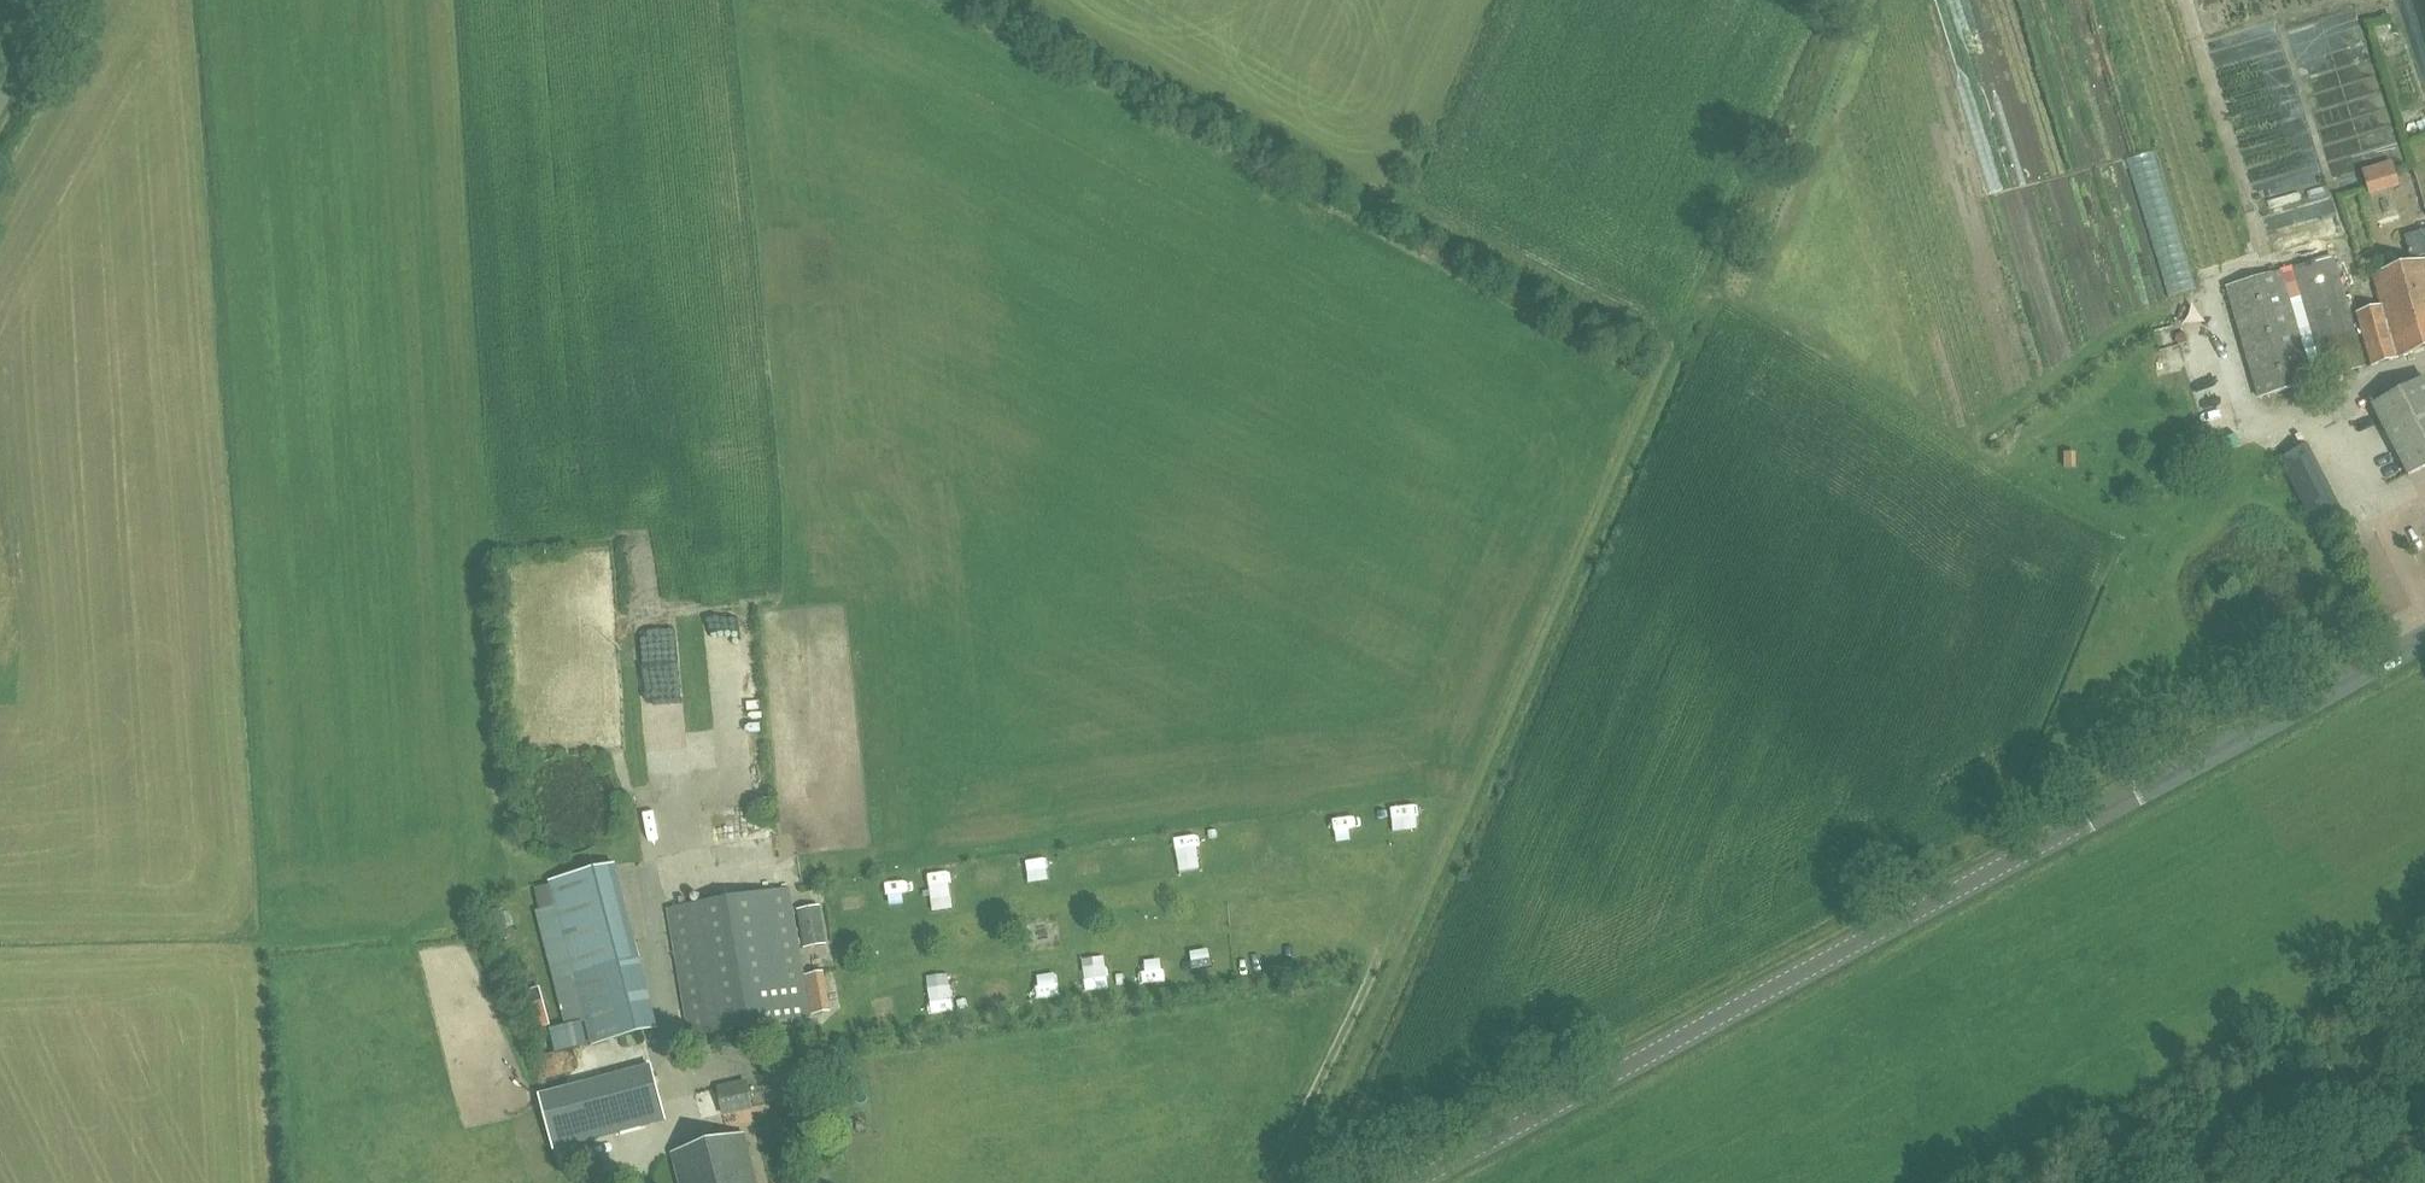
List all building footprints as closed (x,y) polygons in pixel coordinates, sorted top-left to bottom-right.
[(2372,177),(2374,188),(2408,180),(2405,169),(2372,177)] [(2406,234),(2413,258),(2424,254),(2424,229),(2406,234)] [(2365,366),(2333,255),(2295,266),(2327,377),(2365,366)] [(2374,274),(2383,304),(2359,311),(2374,363),(2424,349),(2424,259),(2374,274)] [(2313,381),(2281,270),(2228,285),(2260,396),(2313,381)] [(2205,302),(2181,306),(2183,318),(2207,314),(2205,302)] [(2164,361),(2188,358),(2186,348),(2163,351),(2164,361)] [(2374,404),(2410,473),(2424,465),(2424,378),(2374,404)] [(2318,488),(2336,481),(2330,467),(2313,474),(2318,488)] [(632,961),(640,959),(615,864),(607,866),(551,881),(576,976),(632,961)] [(935,867),(937,880),(961,877),(960,865),(935,867)] [(895,873),(896,886),(918,884),(917,871),(895,873)] [(877,880),(882,898),(894,894),(889,877),(877,880)] [(669,909),(690,1037),(811,1016),(789,888),(669,909)] [(913,897),(889,901),(891,911),(915,906),(913,897)] [(823,914),(801,918),(806,947),(828,943),(823,914)] [(835,941),(811,949),(815,961),(838,954),(835,941)] [(535,997),(541,1024),(560,1020),(554,993),(535,997)] [(666,1121),(654,1074),(542,1104),(554,1151),(666,1121)] [(744,1134),(673,1153),(681,1182),(757,1182),(744,1134)]
